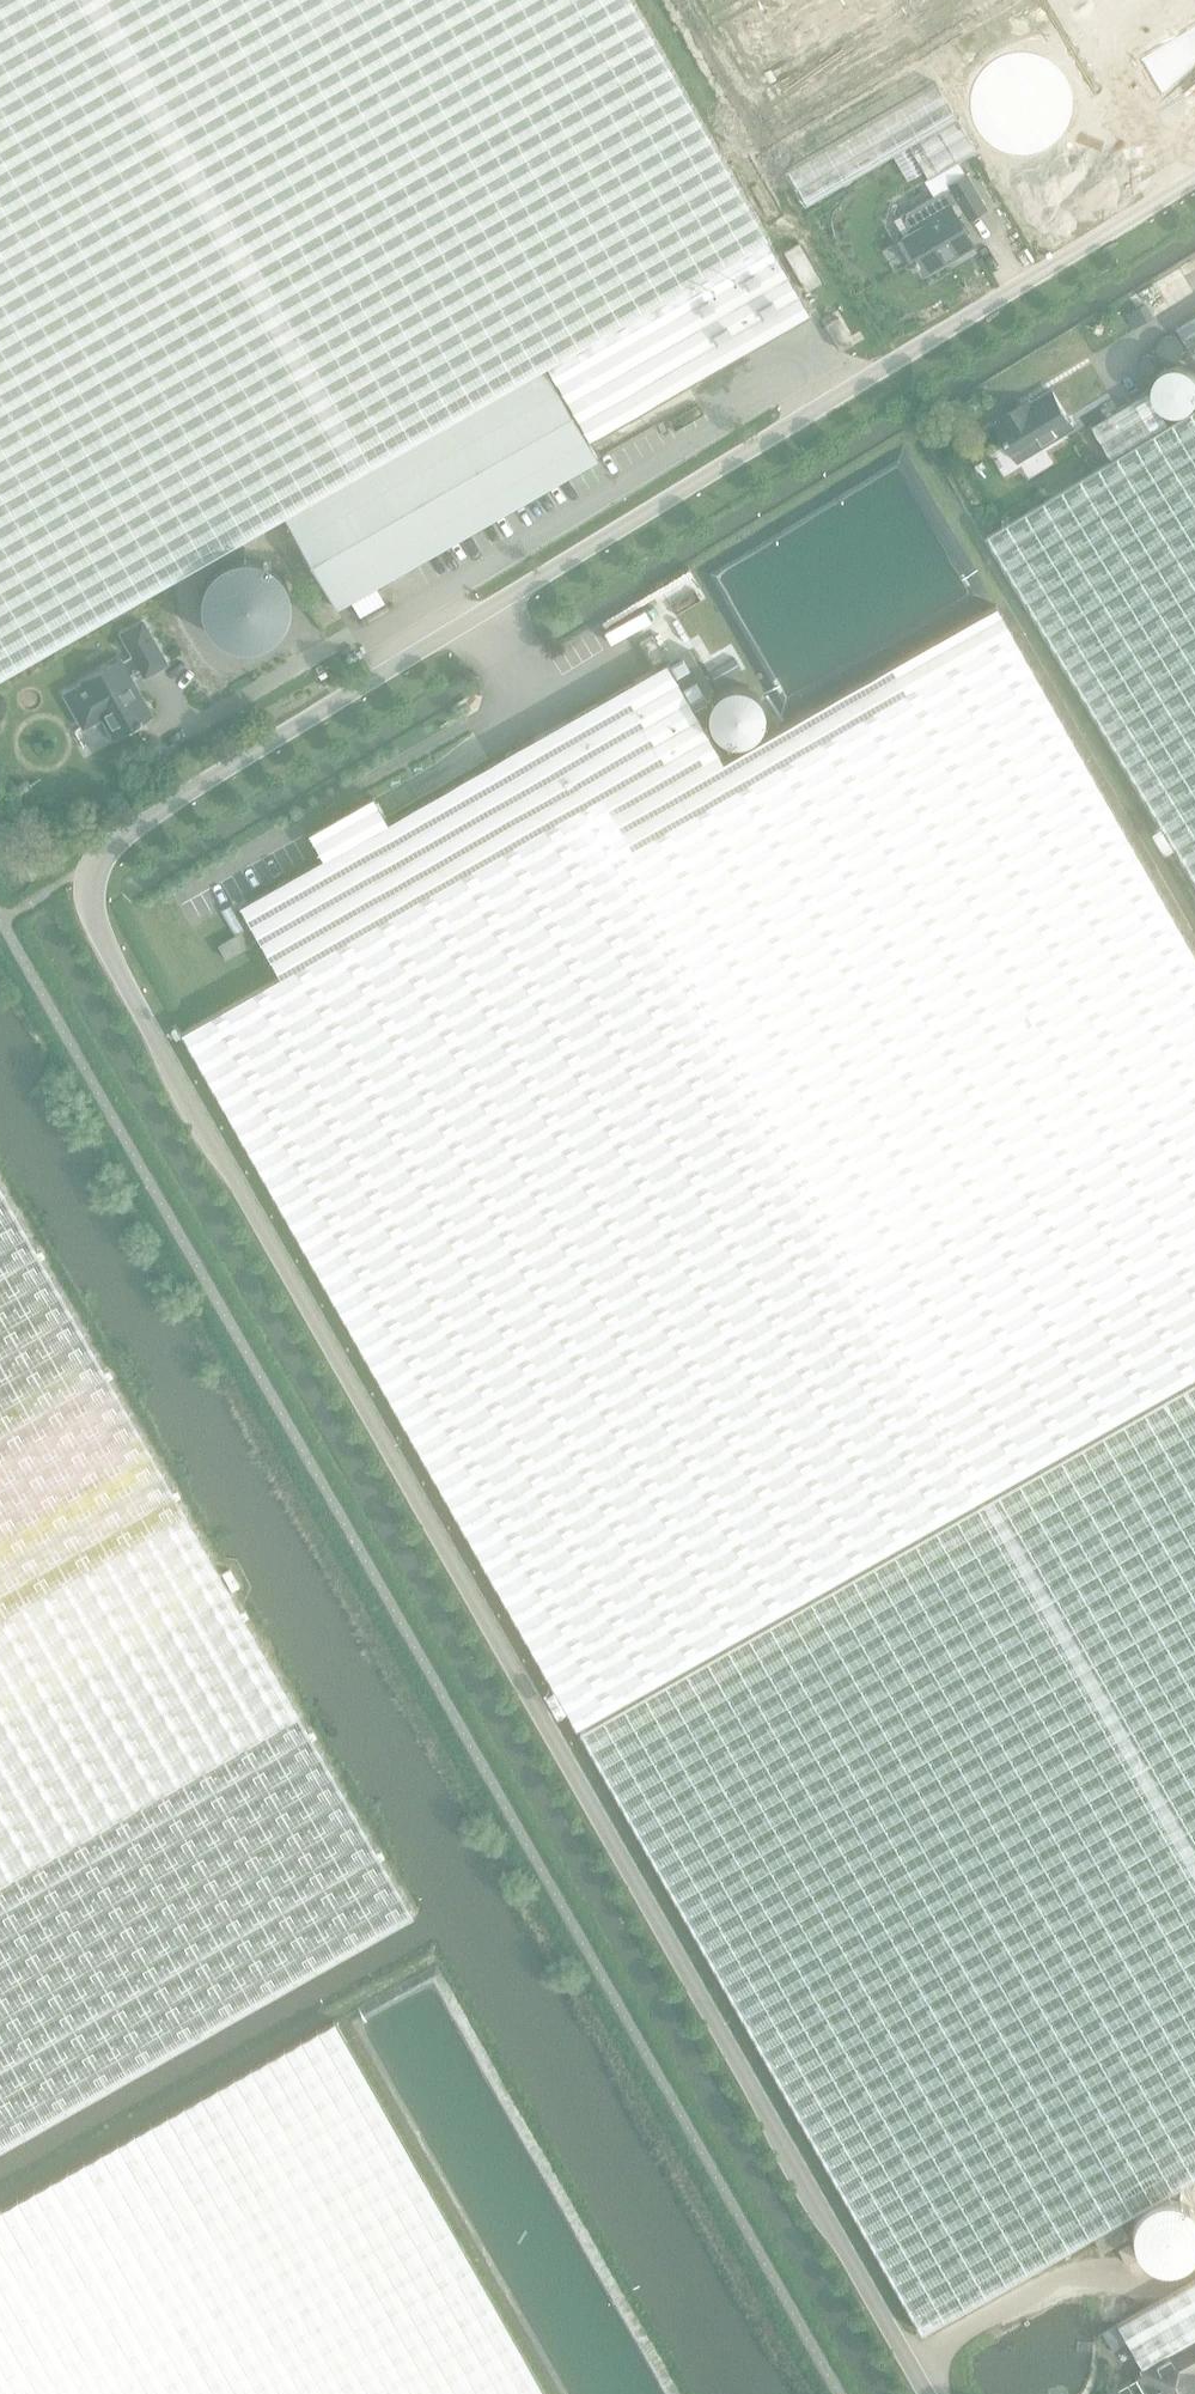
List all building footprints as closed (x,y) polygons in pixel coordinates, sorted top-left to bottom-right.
[(283,516),(547,365),(587,440),(809,313),(631,0),(0,0),(0,676),(283,516)] [(761,148),(1015,0),(674,0),(761,148)] [(1093,90),(1194,30),(1194,0),(1040,0),(1093,90)] [(786,170),(806,204),(909,145),(928,178),(976,150),(936,82),(786,170)] [(752,166),(739,174),(749,192),(762,184),(752,166)] [(985,208),(965,175),(949,184),(950,187),(907,212),(904,223),(910,233),(902,238),(924,274),(946,261),(943,256),(952,250),(953,251),(971,241),(956,216),(964,211),(968,217),(985,208)] [(769,225),(781,218),(767,192),(755,199),(769,225)] [(799,243),(784,251),(806,291),(821,282),(799,243)] [(1134,308),(1117,318),(1125,331),(1142,320),(1134,308)] [(1194,355),(1194,316),(1178,327),(1194,355)] [(852,343),(850,340),(837,317),(825,324),(840,350),(844,348),(852,343)] [(547,365),(283,516),(336,608),(339,606),(598,459),(587,440),(547,365)] [(1022,458),(1074,426),(1052,390),(1032,403),(1030,399),(998,419),(1000,422),(997,424),(1008,443),(1012,440),(1022,458)] [(1170,424),(1150,391),(1115,412),(1079,435),(1099,467),(989,535),(1194,872),(1194,409),(1170,424)] [(316,613),(327,607),(319,594),(309,599),(316,613)] [(1010,631),(995,604),(722,759),(666,662),(407,810),(391,782),(327,819),(342,846),(238,905),(278,976),(591,798),(592,799),(621,851),(1010,631)] [(144,675),(165,663),(142,621),(121,633),(133,655),(120,662),(119,659),(82,680),(84,683),(64,693),(83,727),(102,716),(113,735),(150,714),(130,679),(143,672),(144,675)] [(182,1031),(576,1725),(1194,1373),(1194,957),(1010,631),(621,851),(592,799),(182,1031)] [(689,649),(668,661),(689,698),(710,687),(689,649)] [(226,959),(252,943),(244,929),(218,945),(226,959)] [(80,2100),(95,2092),(125,2074),(167,2051),(209,2027),(235,2011),(318,1963),(333,1955),(375,1931),(411,1911),(0,1186),(0,2146),(80,2100)] [(580,1729),(700,1943),(920,2329),(1146,2201),(1194,2174),(1194,1379),(580,1729)] [(335,2020),(0,2209),(0,2393),(546,2393),(335,2020)] [(1094,2239),(1102,2252),(1127,2237),(1120,2224),(1094,2239)] [(1118,2250),(1126,2263),(1136,2257),(1129,2244),(1118,2250)] [(1194,2341),(1194,2279),(1117,2323),(1143,2370),(1194,2341)] [(1143,2370),(1145,2373),(1137,2378),(1146,2393),(1194,2393),(1194,2385),(1188,2373),(1194,2369),(1194,2341),(1143,2370)]
